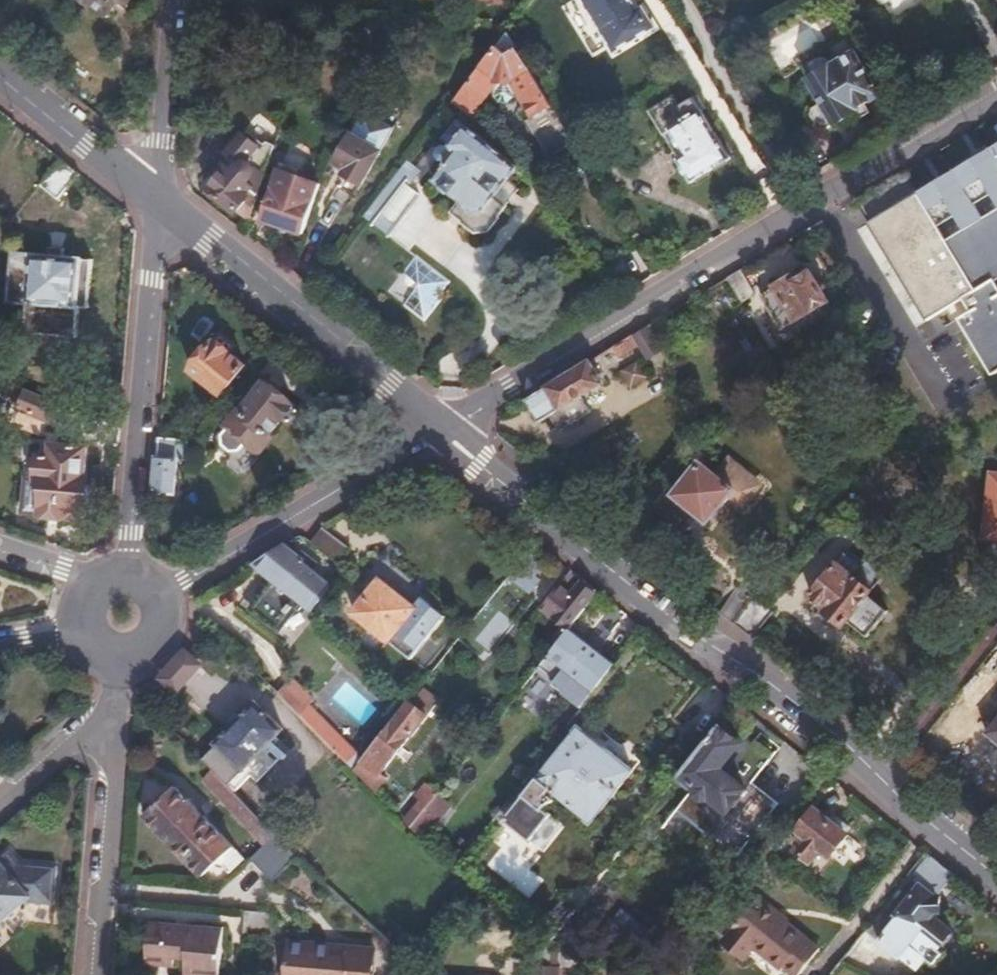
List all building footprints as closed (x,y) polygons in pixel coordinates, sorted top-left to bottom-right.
[(107,15),(118,1),(127,8),(134,0),(89,0),(107,15)] [(613,54),(654,28),(642,7),(637,10),(631,0),(580,0),(613,54)] [(817,23),(776,38),(784,58),(824,43),(817,23)] [(555,112),(508,33),(465,88),(456,99),(473,112),(494,86),(516,87),(538,122),(555,112)] [(810,105),(808,113),(815,126),(826,129),(882,95),(855,49),(846,34),(831,43),(839,58),(810,75),(822,98),(810,105)] [(684,94),(660,108),(697,172),(731,151),(701,99),(691,105),(684,94)] [(396,131),(370,114),(355,136),(382,154),(396,131)] [(465,154),(442,182),(464,199),(452,214),(475,232),(489,228),(508,204),(497,194),(517,168),(463,124),(448,140),(465,154)] [(248,222),(274,145),(266,142),(263,151),(245,135),(219,167),(213,163),(202,176),(208,180),(204,185),(248,222)] [(355,136),(337,163),(343,167),(340,171),(363,186),(382,154),(355,136)] [(966,297),(996,278),(996,145),(872,221),(931,318),(966,297)] [(422,171),(408,160),(364,216),(388,235),(420,194),(410,186),(422,171)] [(78,174),(63,161),(43,186),(59,198),(78,174)] [(343,167),(337,163),(329,175),(340,183),(336,189),(354,200),(363,186),(340,171),(343,167)] [(260,218),(304,233),(308,221),(303,219),(310,195),(272,182),(260,218)] [(46,240),(46,249),(61,250),(62,241),(46,240)] [(61,250),(46,249),(14,246),(9,296),(23,297),(21,327),(74,332),(77,303),(86,304),(90,253),(61,250)] [(449,283),(416,257),(402,274),(401,277),(401,280),(402,283),(404,287),(405,288),(409,291),(412,292),(416,292),(404,307),(425,323),(441,302),(436,298),(449,283)] [(798,272),(766,289),(787,326),(835,299),(815,265),(799,274),(798,272)] [(728,279),(742,302),(760,292),(746,267),(728,279)] [(996,339),(996,278),(966,297),(973,308),(960,316),(977,344),(996,339)] [(662,349),(648,326),(635,334),(648,357),(662,349)] [(218,337),(192,367),(223,392),(246,364),(230,351),(232,350),(229,348),(234,344),(221,334),(218,337)] [(633,348),(627,339),(613,347),(619,356),(633,348)] [(589,361),(526,399),(538,422),(549,415),(558,430),(590,411),(582,396),(602,384),(589,361)] [(268,377),(264,381),(279,393),(283,388),(268,377)] [(253,394),(232,420),(246,431),(243,435),(242,441),(255,452),(263,450),(270,440),(268,433),(281,416),(283,418),(284,417),(288,421),(297,410),(292,406),(294,404),(279,393),(264,381),(262,383),(258,380),(251,389),(254,392),(253,394)] [(63,404),(20,385),(13,405),(55,423),(63,404)] [(246,431),(232,420),(226,427),(242,441),(243,435),(246,431)] [(184,462),(186,445),(186,442),(157,440),(155,460),(175,461),(184,462)] [(28,451),(26,475),(31,476),(28,513),(79,518),(82,492),(85,489),(86,484),(82,482),(85,452),(45,448),(45,452),(28,451)] [(695,461),(668,495),(705,524),(722,503),(739,516),(765,484),(727,454),(711,473),(695,461)] [(155,460),(153,491),(172,493),(175,461),(155,460)] [(31,476),(26,475),(16,474),(12,512),(28,513),(31,476)] [(985,546),(996,548),(996,485),(992,484),(985,546)] [(345,546),(320,528),(311,539),(337,557),(345,546)] [(552,553),(538,542),(519,565),(533,575),(552,553)] [(253,564),(272,578),(249,609),(275,628),(291,607),(294,609),(299,602),(306,608),(309,604),(325,584),(297,562),(298,559),(282,547),(282,553),(273,552),(253,564)] [(576,572),(569,567),(541,604),(568,625),(571,621),(585,603),(584,600),(595,588),(581,577),(570,591),(564,586),(576,572)] [(353,612),(343,625),(377,652),(387,640),(409,658),(442,616),(420,598),(410,609),(413,603),(412,600),(371,570),(366,569),(345,595),(344,599),(344,603),(346,606),(353,612)] [(843,576),(816,608),(835,623),(832,626),(850,641),(879,604),(843,576)] [(745,598),(723,623),(737,634),(757,609),(757,608),(745,598)] [(757,609),(737,634),(758,651),(777,626),(757,608),(757,609)] [(571,621),(568,625),(585,639),(589,634),(571,621)] [(578,705),(613,661),(597,648),(600,644),(603,640),(591,630),(589,634),(585,639),(568,625),(544,656),(561,669),(550,683),(578,705)] [(613,661),(616,657),(600,644),(597,648),(613,661)] [(203,665),(184,647),(155,677),(175,695),(203,665)] [(279,689),(302,713),(317,698),(295,674),(279,689)] [(362,726),(376,708),(344,682),(330,700),(362,726)] [(395,714),(339,783),(354,801),(369,782),(381,767),(425,712),(408,698),(395,714)] [(323,703),(312,711),(339,742),(349,734),(323,703)] [(996,728),(996,710),(993,707),(984,717),(996,728)] [(199,759),(225,784),(271,736),(246,711),(199,759)] [(297,713),(286,721),(318,760),(328,751),(297,713)] [(576,724),(502,818),(526,836),(547,810),(542,806),(555,791),(589,818),(630,769),(576,724)] [(739,741),(718,724),(680,771),(695,783),(693,790),(698,793),(705,791),(707,793),(728,809),(746,785),(725,769),(722,765),(739,741)] [(743,737),(739,741),(722,765),(725,769),(746,785),(728,809),(707,793),(705,791),(698,793),(693,790),(695,783),(680,771),(675,778),(691,791),(676,809),(735,857),(778,803),(751,781),(770,758),(743,737)] [(381,767),(369,782),(411,825),(423,810),(427,804),(413,792),(381,767)] [(413,792),(427,804),(438,791),(423,779),(413,792)] [(172,788),(143,817),(201,874),(230,846),(172,788)] [(807,837),(796,851),(811,864),(821,851),(831,859),(850,836),(814,807),(796,828),(807,837)] [(411,825),(394,846),(408,854),(436,820),(423,810),(411,825)] [(276,833),(253,856),(277,881),(302,858),(276,833)] [(9,850),(0,858),(0,924),(26,901),(53,904),(56,865),(19,862),(9,850)] [(953,873),(926,852),(886,902),(898,911),(873,944),(897,962),(900,959),(914,969),(925,955),(930,958),(952,930),(935,916),(938,891),(953,873)] [(756,896),(721,939),(744,956),(750,948),(779,969),(783,966),(796,974),(818,945),(756,896)] [(662,942),(619,908),(601,932),(644,965),(662,942)] [(245,937),(273,940),(275,914),(247,911),(245,937)] [(145,964),(175,967),(176,960),(185,960),(184,974),(222,974),(225,930),(149,923),(145,964)] [(550,935),(531,924),(528,957),(552,959),(553,937),(550,935)] [(288,974),(376,974),(378,951),(291,942),(288,974)] [(528,957),(527,974),(554,974),(555,960),(552,959),(528,957)]
